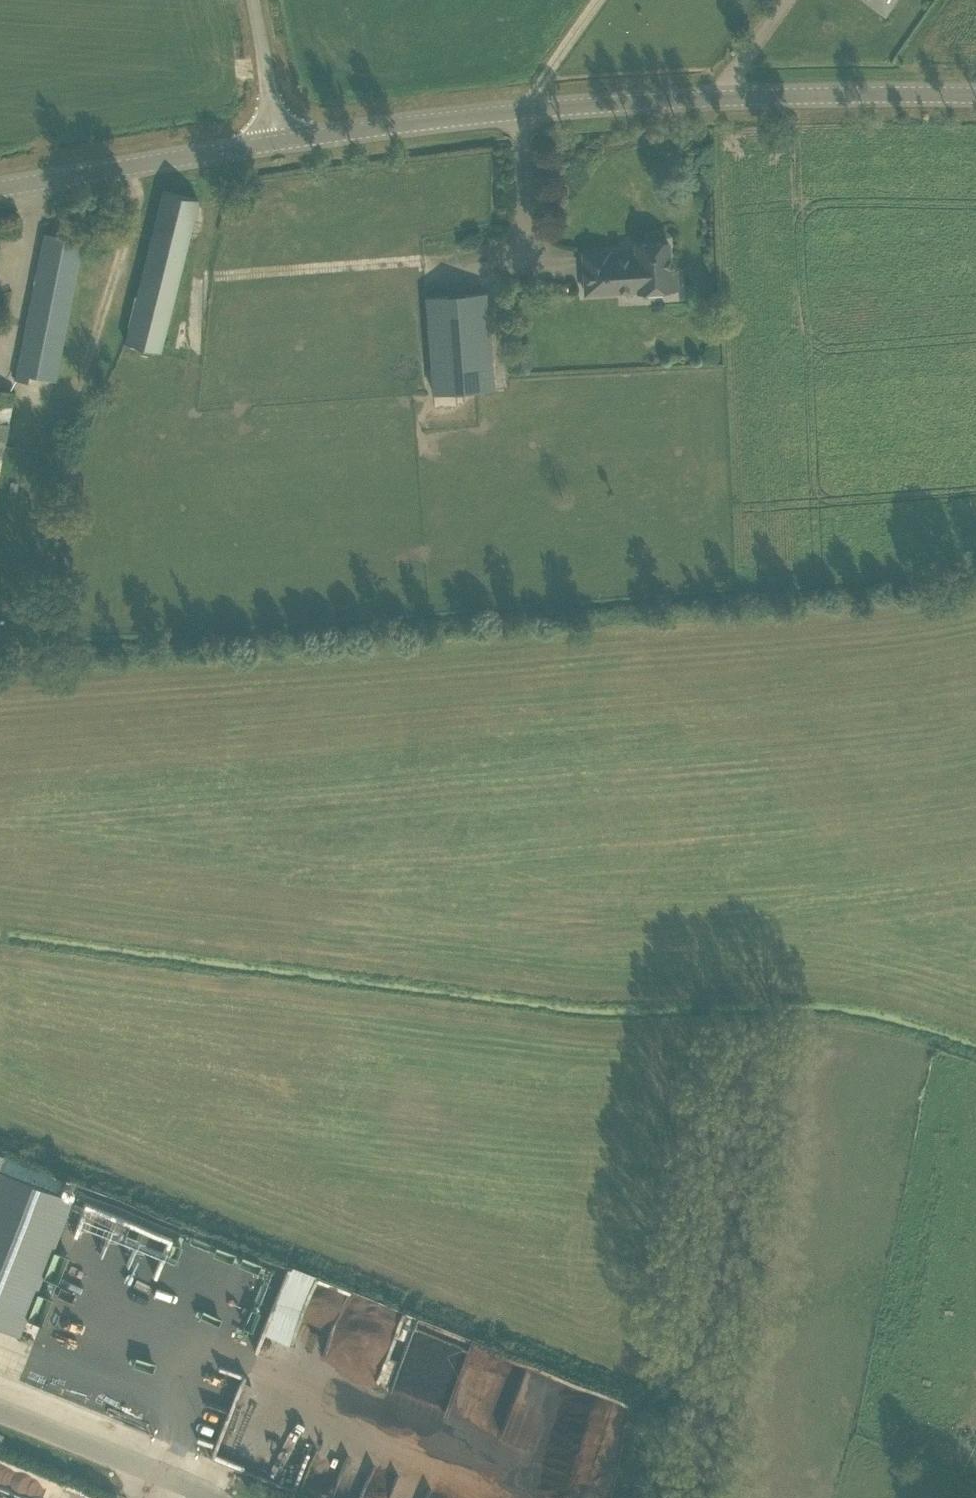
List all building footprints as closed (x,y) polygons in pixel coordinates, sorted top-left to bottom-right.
[(879,8),(884,0),(867,0),(879,8)] [(141,272),(124,341),(159,350),(193,217),(198,198),(163,189),(156,217),(141,272)] [(28,376),(56,380),(83,239),(46,232),(42,252),(20,357),(16,380),(27,382),(28,376)] [(671,288),(670,262),(669,242),(635,244),(636,254),(610,256),(609,250),(583,251),(586,292),(638,289),(638,290),(671,288)] [(491,370),(492,370),(488,322),(486,292),(426,296),(434,392),(493,388),(491,370)] [(15,393),(0,390),(0,474),(15,393)] [(19,1332),(26,1314),(73,1200),(0,1170),(0,1325),(19,1332)] [(379,1377),(382,1352),(357,1349),(355,1374),(379,1377)] [(74,1376),(70,1387),(122,1406),(126,1395),(74,1376)]
